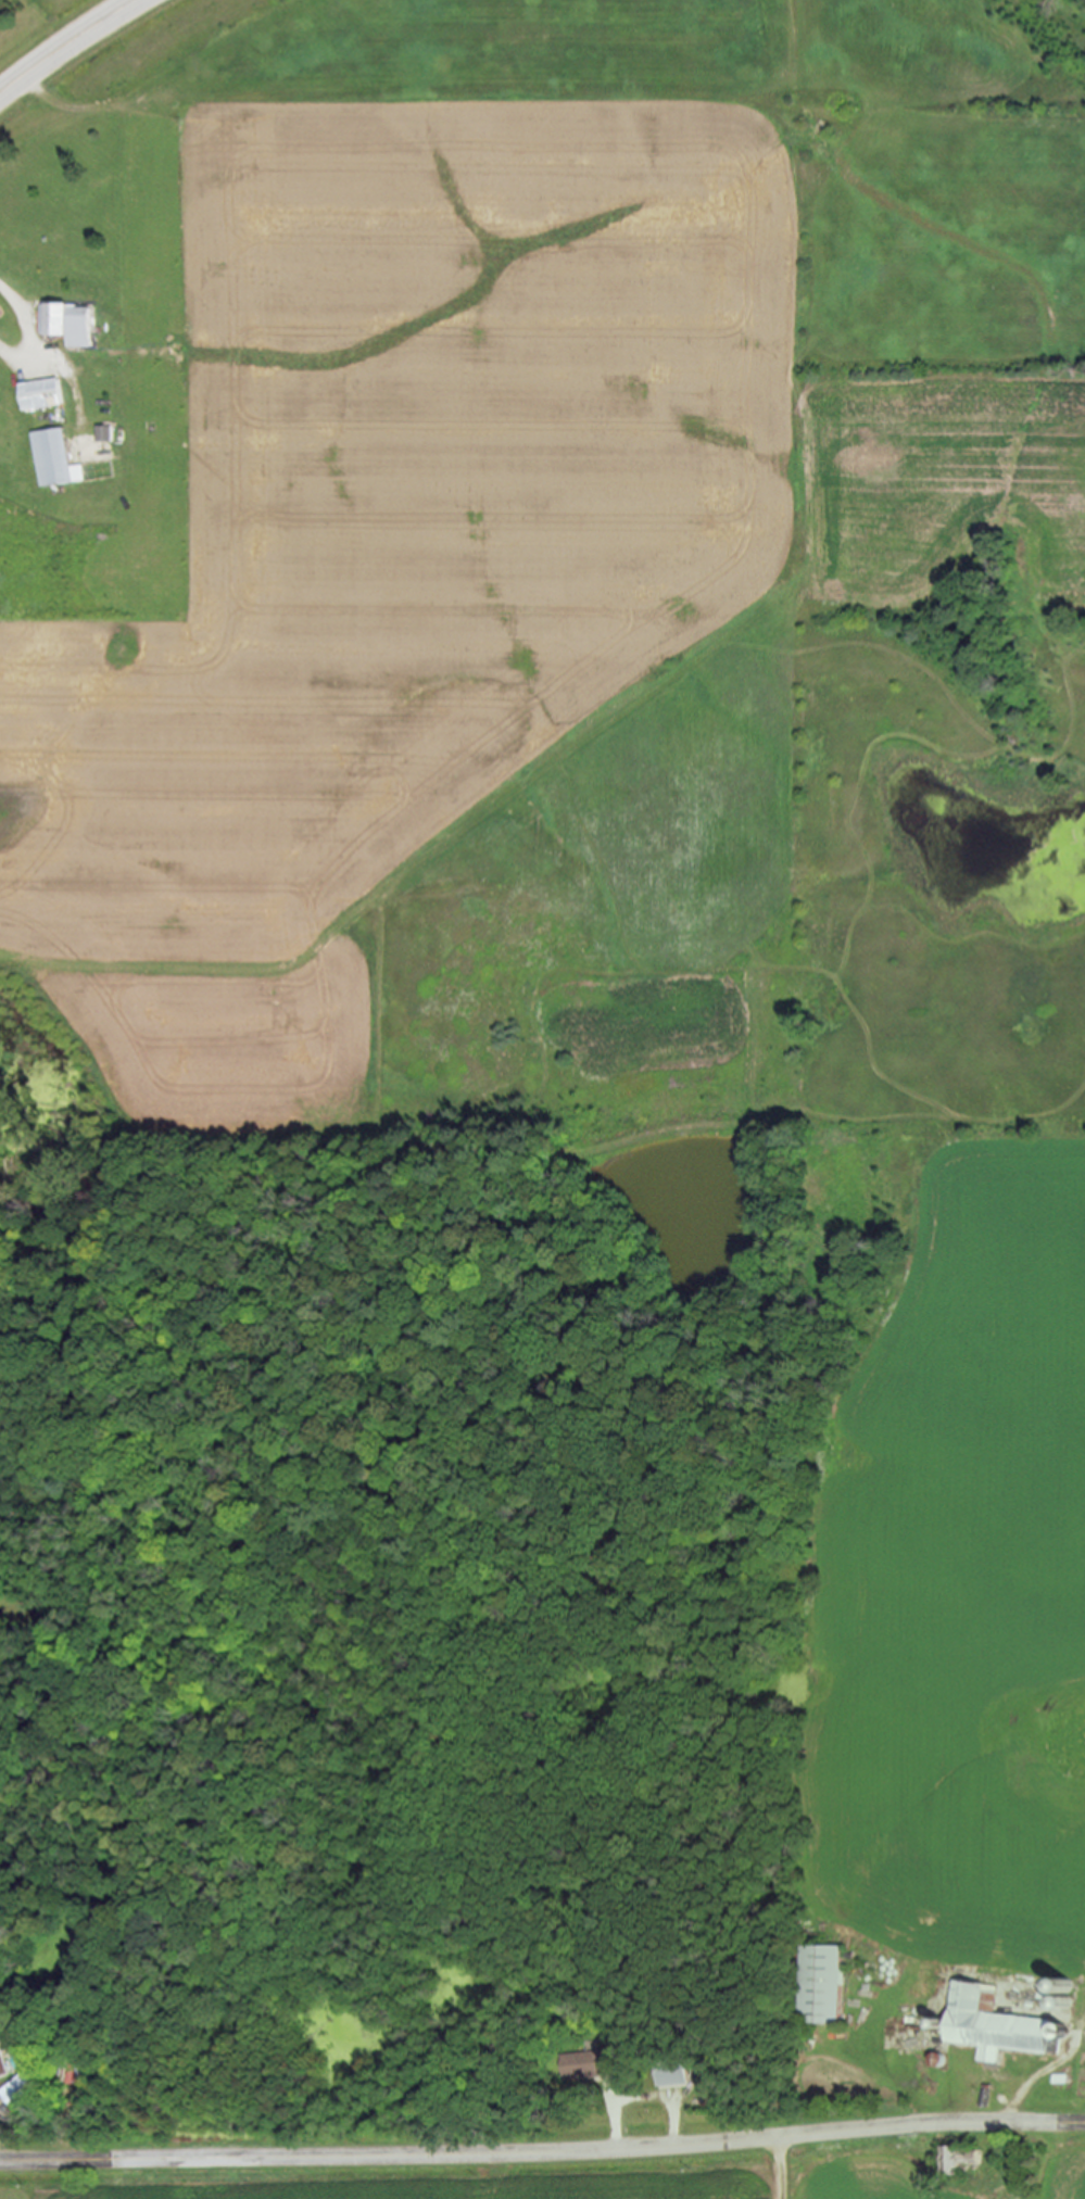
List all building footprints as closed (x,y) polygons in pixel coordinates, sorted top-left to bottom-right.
[(74,337),(74,348),(98,349),(100,309),(81,308),(81,306),(45,304),(44,336),(74,337)] [(69,409),(68,382),(28,383),(29,410),(69,409)] [(100,443),(116,444),(116,428),(101,427),(100,443)] [(44,489),(87,484),(85,466),(75,467),(71,430),(37,434),(44,489)] [(992,2016),(994,1987),(947,1983),(941,2044),(976,2047),(975,2063),(995,2064),(996,2050),(1042,2054),(1043,2041),(1054,2042),(1056,2022),(992,2016)] [(8,2076),(0,2049),(0,2078),(8,2076)] [(618,2077),(617,2058),(601,2059),(601,2054),(559,2055),(560,2079),(618,2077)] [(654,2089),(684,2088),(684,2062),(653,2064),(654,2089)] [(15,2113),(39,2094),(23,2074),(0,2092),(0,2095),(15,2113)]
